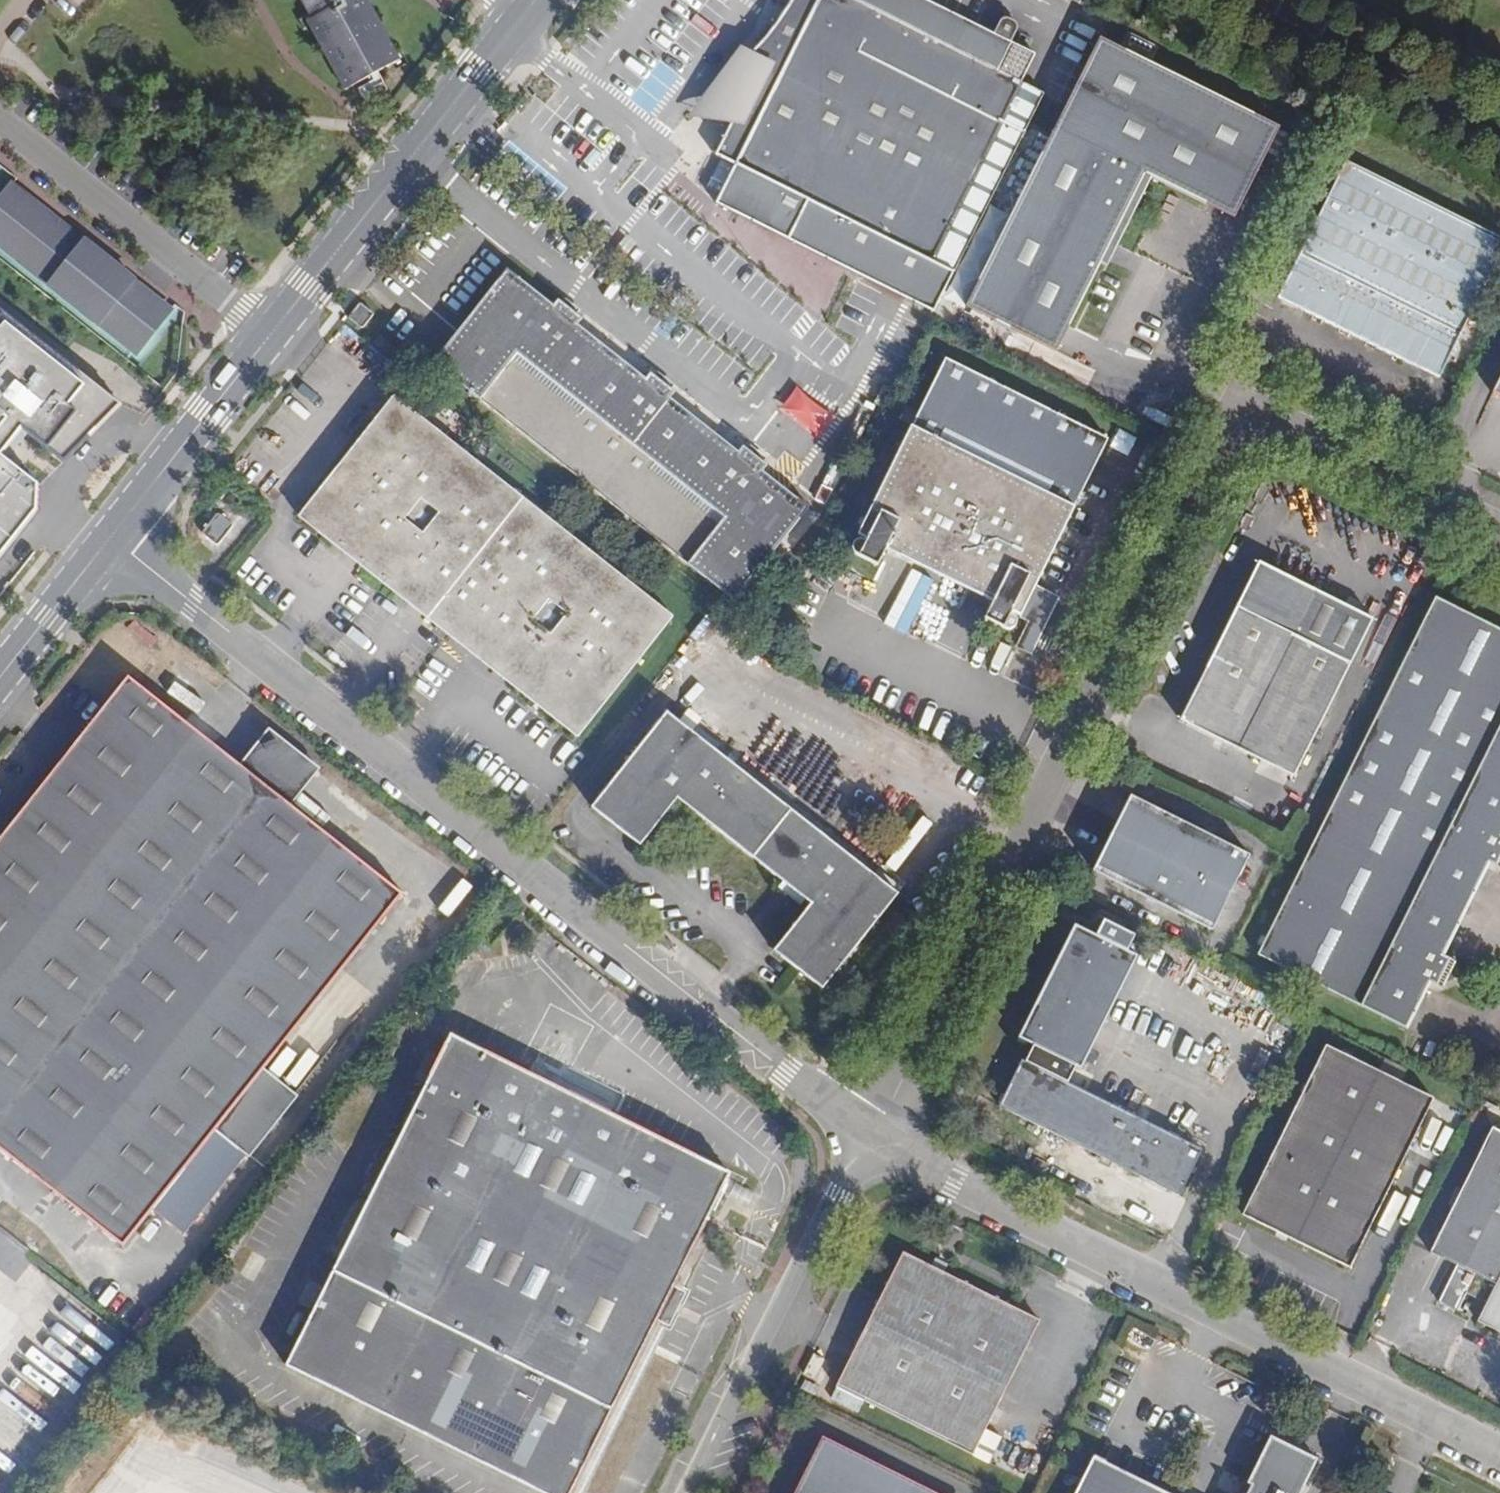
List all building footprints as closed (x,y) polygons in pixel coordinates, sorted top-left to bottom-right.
[(371,75),(377,72),(399,60),(366,0),(302,0),(311,17),(307,20),(344,89),(371,75)] [(1044,93),(1020,81),(1035,55),(1010,42),(1016,32),(1017,26),(1016,23),(1013,21),(1007,18),(1004,18),(1001,19),(999,22),(993,34),(925,0),(792,0),(784,13),(772,29),(752,52),(708,97),(733,121),(717,154),(736,164),(716,204),(747,219),(935,313),(1044,93)] [(1057,353),(1146,174),(1152,177),(1235,218),(1280,129),(1102,40),(968,309),(1057,353)] [(377,72),(371,75),(375,79),(382,93),(387,90),(377,72)] [(382,93),(375,79),(357,88),(365,101),(382,93)] [(1452,355),(1499,259),(1499,238),(1346,163),(1278,299),(1416,367),(1452,355)] [(1146,174),(1107,267),(1152,177),(1146,174)] [(0,204),(0,244),(141,354),(175,311),(15,185),(0,204)] [(435,364),(736,602),(810,509),(764,472),(768,467),(764,463),(750,452),(744,447),(739,453),(671,399),(676,393),(671,390),(657,378),(652,374),(647,380),(578,325),(583,320),(579,317),(563,304),(558,300),(553,307),(508,271),(435,364)] [(568,298),(563,304),(579,317),(584,310),(568,298)] [(374,315),(359,303),(348,316),(363,328),(374,315)] [(0,311),(0,569),(14,552),(43,515),(44,489),(9,461),(30,435),(68,465),(119,407),(0,311)] [(1440,379),(1452,355),(1416,367),(1440,379)] [(1033,624),(1049,592),(1037,586),(1109,441),(947,360),(859,535),(868,540),(866,543),(857,544),(854,549),(857,555),(879,566),(887,551),(993,603),(985,619),(1008,630),(1017,627),(1017,623),(1014,618),(1016,615),(1029,621),(1033,624)] [(1488,394),(1499,400),(1499,371),(1488,394)] [(662,372),(657,378),(671,390),(676,384),(662,372)] [(674,617),(395,397),(300,518),(346,554),(579,738),(674,617)] [(750,452),(764,463),(768,456),(755,446),(750,452)] [(233,525),(218,514),(202,535),(217,546),(233,525)] [(893,596),(882,621),(896,627),(919,573),(891,562),(879,590),(893,596)] [(1372,620),(1257,562),(1178,720),(1293,778),(1372,620)] [(1059,597),(1049,592),(1033,624),(1029,621),(1016,647),(1030,654),(1059,597)] [(1499,706),(1499,631),(1433,598),(1402,659),(1499,706)] [(1402,659),(1254,956),(1401,1029),(1425,982),(1438,989),(1451,964),(1437,957),(1484,863),(1498,869),(1499,865),(1499,839),(1497,838),(1499,831),(1499,706),(1402,659)] [(242,768),(126,678),(0,836),(0,1152),(125,1249),(406,896),(292,808),(242,768)] [(716,751),(692,732),(667,712),(593,807),(642,846),(678,800),(784,883),(807,901),(812,905),(775,951),(823,989),(898,893),(875,876),(716,751)] [(697,725),(692,732),(716,751),(722,744),(697,725)] [(271,732),(242,768),(292,808),(321,773),(271,732)] [(1118,773),(1124,763),(1113,757),(1108,767),(1118,773)] [(1251,858),(1132,798),(1094,874),(1213,934),(1251,858)] [(880,869),(875,876),(898,893),(903,887),(880,869)] [(807,901),(784,883),(779,889),(802,907),(807,901)] [(1080,1048),(1095,1017),(1136,935),(1106,920),(1103,926),(1098,937),(1091,933),(1075,925),(1020,1038),(1034,1046),(1027,1061),(1024,1060),(1001,1106),(1103,1156),(1114,1162),(1181,1195),(1204,1149),(1058,1077),(1067,1060),(1073,1063),(1080,1048)] [(1098,937),(1103,926),(1096,922),(1091,933),(1098,937)] [(1261,928),(1252,924),(1247,935),(1255,939),(1261,928)] [(1109,1023),(1095,1017),(1080,1048),(1094,1054),(1109,1023)] [(452,1034),(287,1365),(546,1492),(571,1492),(656,1322),(671,1329),(691,1290),(676,1283),(731,1172),(452,1034)] [(1293,1233),(1291,1238),(1350,1268),(1410,1149),(1417,1152),(1429,1127),(1423,1124),(1435,1099),(1327,1045),(1243,1214),(1279,1232),(1281,1227),(1293,1233)] [(1499,1272),(1499,1133),(1494,1130),(1432,1253),(1457,1266),(1440,1301),(1459,1311),(1468,1294),(1485,1303),(1499,1272)] [(1111,1169),(1114,1162),(1103,1156),(1099,1163),(1111,1169)] [(1288,1243),(1291,1238),(1293,1233),(1281,1227),(1279,1232),(1276,1237),(1288,1243)] [(946,1272),(933,1266),(905,1252),(838,1387),(974,1454),(1041,1319),(946,1272)] [(936,1260),(933,1266),(946,1272),(949,1266),(936,1260)] [(1485,1303),(1487,1304),(1479,1321),(1499,1332),(1499,1272),(1485,1303)] [(998,1439),(990,1435),(984,1447),(993,1451),(998,1439)] [(1318,1459),(1272,1436),(1248,1483),(1251,1484),(1246,1492),(1301,1492),(1318,1459)] [(801,1477),(805,1486),(801,1492),(939,1492),(829,1438),(820,1440),(801,1477)] [(413,1465),(439,1482),(454,1459),(428,1442),(413,1465)] [(1096,1456),(1077,1492),(1169,1492),(1096,1456)] [(801,1477),(793,1492),(801,1492),(805,1486),(801,1477)]
